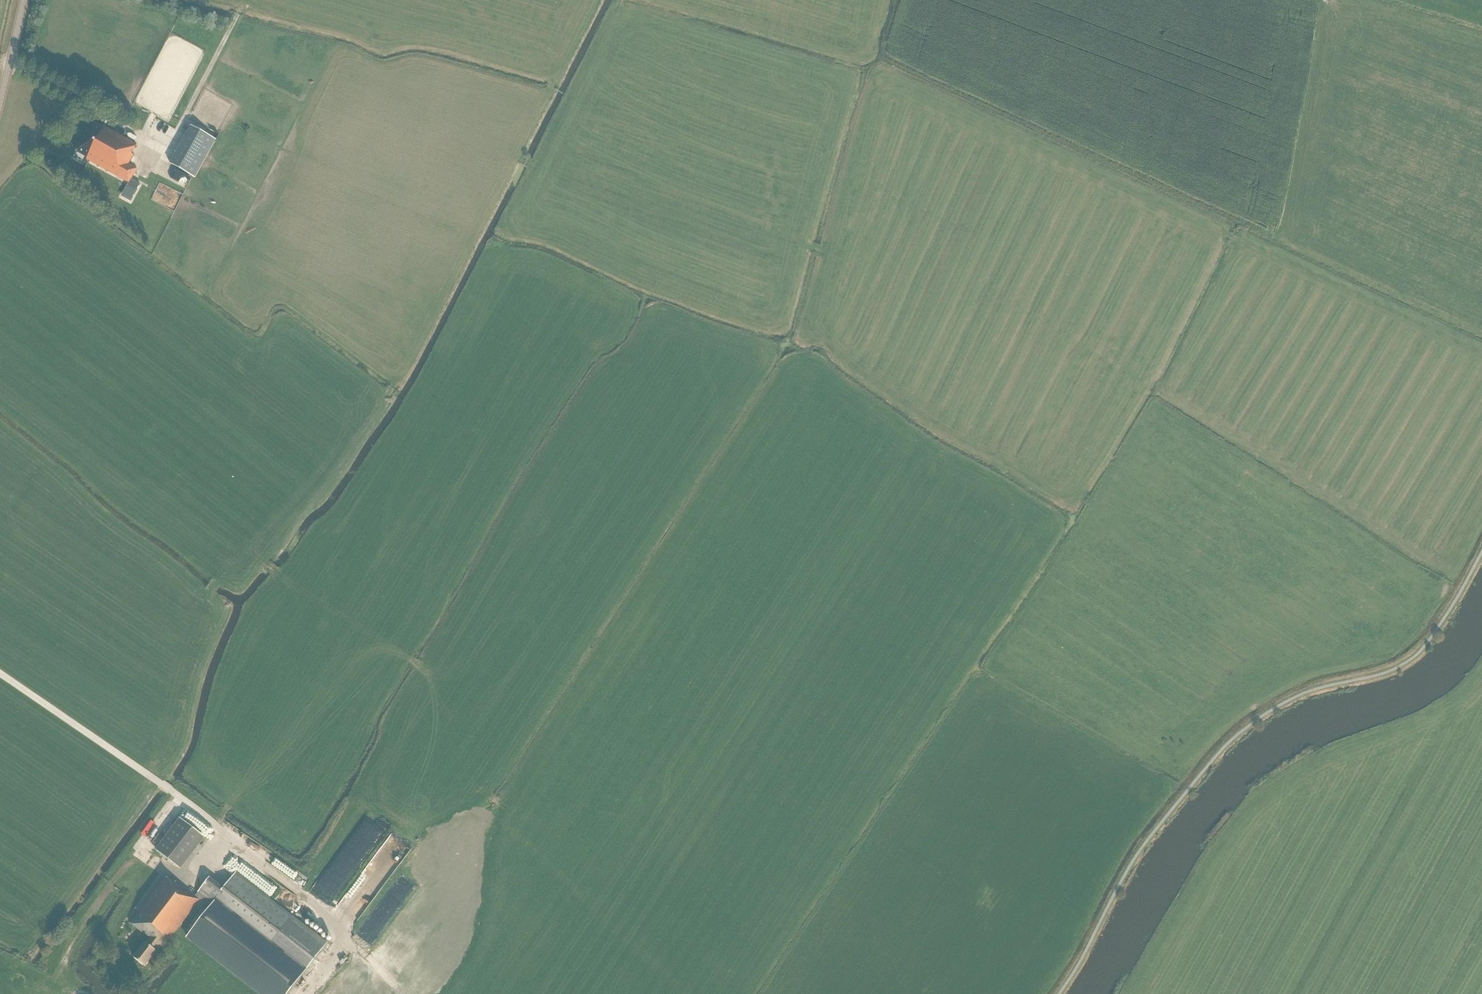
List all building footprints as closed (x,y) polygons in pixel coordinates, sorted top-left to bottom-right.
[(137,145),(136,144),(105,127),(104,129),(92,123),(76,152),(87,158),(87,160),(129,183),(137,169),(129,164),(133,155),(132,154),(137,145)] [(191,127),(170,164),(195,178),(216,141),(191,127)] [(181,869),(205,838),(179,818),(155,850),(181,869)] [(194,896),(176,882),(174,884),(166,877),(130,924),(149,939),(145,944),(133,959),(145,967),(164,942),(166,944),(197,904),(200,906),(203,904),(208,908),(185,938),(258,993),(287,993),(327,942),(235,872),(224,887),(209,877),(194,896)]
